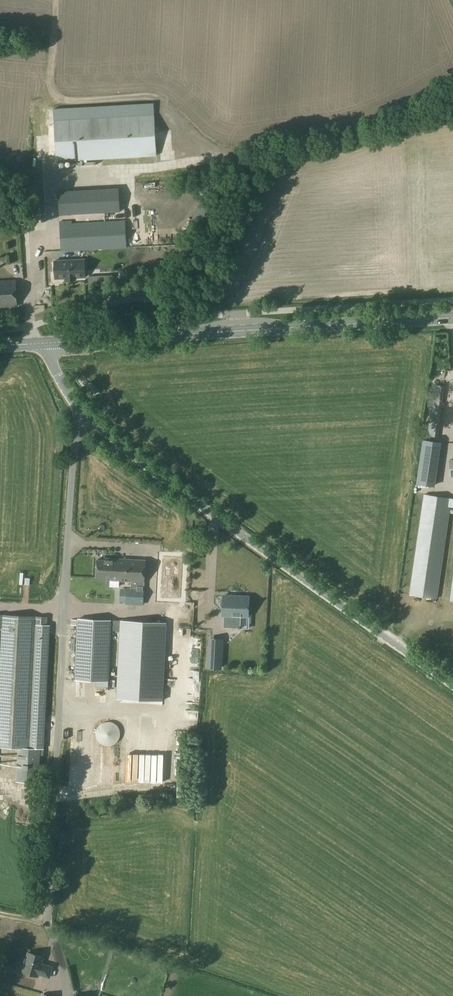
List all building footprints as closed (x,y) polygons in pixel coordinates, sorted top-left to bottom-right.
[(153,103),(53,109),(56,161),(157,156),(153,103)] [(60,225),(61,250),(127,247),(125,221),(60,225)] [(26,241),(25,241),(26,257),(34,256),(33,228),(26,228),(26,241)] [(84,259),(54,261),(55,278),(65,278),(65,280),(76,280),(75,277),(85,277),(84,259)] [(99,276),(100,285),(101,285),(113,285),(113,275),(101,276),(99,276)] [(17,306),(16,280),(0,280),(0,307),(17,306)] [(435,390),(435,393),(433,393),(427,433),(437,435),(437,433),(438,433),(444,391),(435,390)] [(433,486),(439,443),(423,440),(416,484),(433,486)] [(409,594),(437,598),(450,508),(452,508),(452,498),(451,498),(423,493),(409,594)] [(189,548),(161,547),(159,604),(188,605),(189,548)] [(143,604),(145,559),(112,558),(112,560),(97,559),(96,577),(111,578),(111,579),(111,584),(112,586),(119,586),(119,580),(132,581),(132,588),(128,588),(127,603),(143,604)] [(231,597),(231,596),(223,595),(223,614),(224,614),(224,628),(240,629),(241,615),(248,615),(248,598),(231,597)] [(3,627),(0,688),(0,743),(44,746),(49,624),(47,624),(47,616),(3,614),(3,627)] [(111,630),(112,630),(112,620),(78,619),(78,620),(71,620),(71,625),(77,625),(75,679),(96,680),(108,681),(111,630)] [(166,623),(112,620),(112,630),(120,630),(117,698),(163,700),(166,623)] [(222,648),(209,647),(208,667),(221,668),(222,648)] [(99,744),(113,746),(114,736),(100,734),(99,744)] [(16,781),(38,783),(40,748),(18,747),(16,781)] [(40,964),(42,957),(27,953),(22,972),(37,976),(37,974),(48,978),(51,967),(40,964)]
